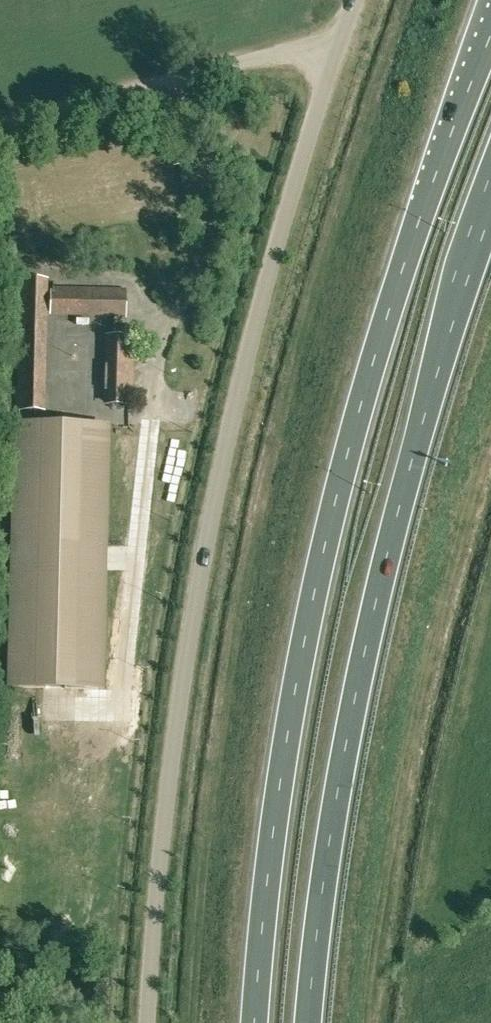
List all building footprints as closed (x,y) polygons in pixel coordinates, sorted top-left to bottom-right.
[(19,276),(16,410),(46,411),(49,279),(19,276)] [(52,287),(50,315),(126,317),(125,287),(52,287)] [(105,334),(103,403),(132,404),(134,335),(105,334)] [(106,423),(13,422),(9,688),(102,689),(106,423)]
